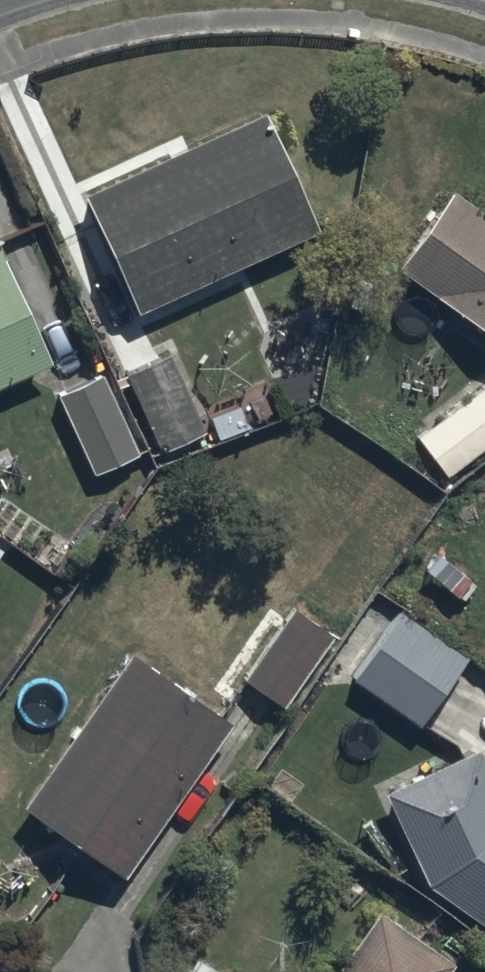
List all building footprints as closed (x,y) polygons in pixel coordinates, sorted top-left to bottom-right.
[(258,117),(80,199),(136,320),(314,238),(258,117)] [(484,339),(484,219),(447,193),(391,274),(484,339)] [(47,366),(0,261),(0,387),(47,366)] [(166,358),(123,378),(159,453),(202,433),(166,358)] [(97,372),(53,393),(93,477),(138,456),(97,372)] [(414,438),(445,478),(484,448),(484,393),(484,394),(480,387),(414,438)] [(293,606),(241,682),(282,711),(335,636),(293,606)] [(399,611),(353,678),(418,723),(464,656),(399,611)] [(127,655),(20,809),(124,876),(228,725),(127,655)] [(418,887),(484,936),(484,768),(478,751),(377,794),(418,887)] [(336,971),(447,971),(450,968),(378,916),(336,971)] [(198,962),(191,971),(213,971),(198,962)]
